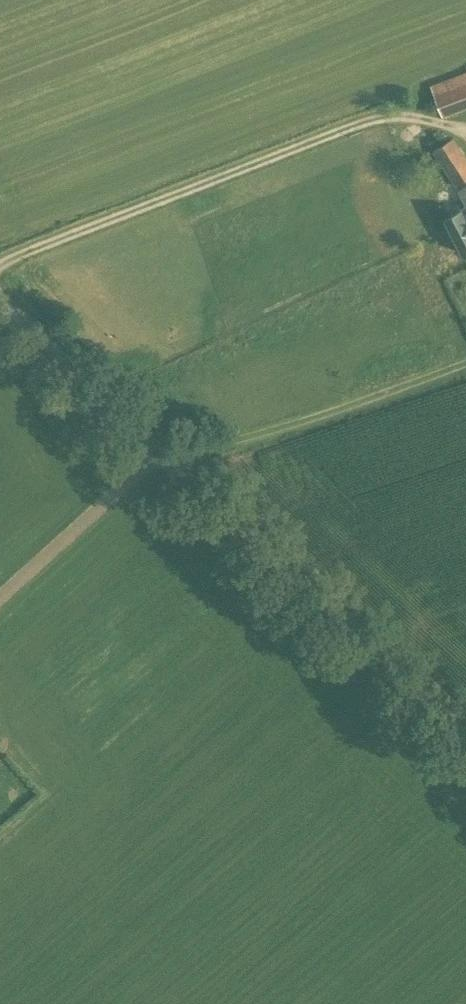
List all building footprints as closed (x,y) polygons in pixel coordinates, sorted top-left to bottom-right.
[(430,85),(442,118),(465,109),(465,72),(430,85)] [(465,180),(465,158),(453,138),(431,152),(455,187),(465,180)] [(445,218),(463,253),(465,252),(465,186),(457,191),(465,208),(460,210),(458,205),(446,211),(448,217),(445,218)]
